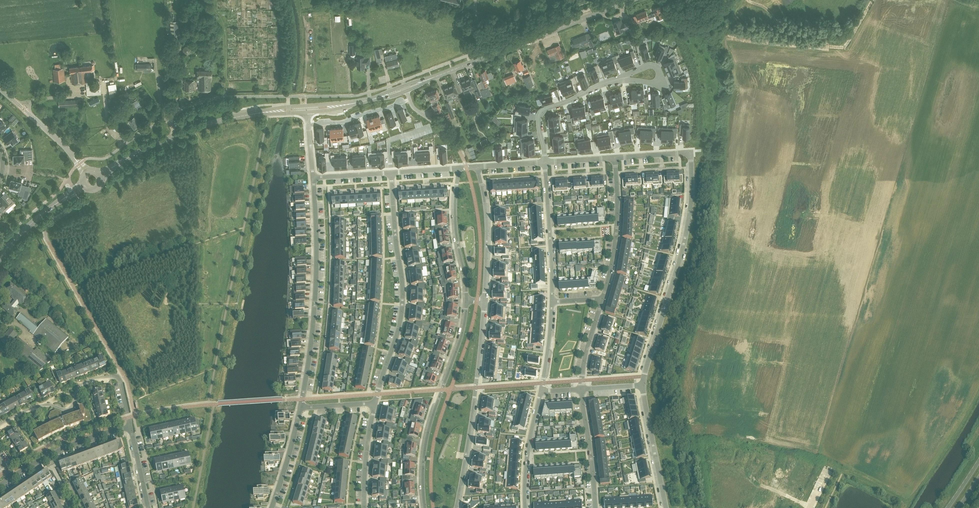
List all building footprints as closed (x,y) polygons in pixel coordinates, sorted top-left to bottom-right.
[(657,19),(664,16),(660,7),(653,9),(654,12),(647,15),(646,10),(637,14),(639,21),(644,19),(645,19),(656,15),(657,19)] [(621,20),(613,23),(617,33),(625,30),(624,29),(630,26),(628,21),(622,23),(621,20)] [(178,34),(177,21),(168,22),(169,35),(178,34)] [(573,43),(572,44),(573,47),(575,47),(575,46),(590,41),(592,46),(596,45),(590,32),(573,39),(574,43),(573,43)] [(640,43),(636,44),(638,52),(641,51),(643,58),(649,57),(646,45),(641,46),(640,43)] [(660,44),(655,56),(661,59),(664,52),(666,53),(669,47),(666,46),(665,47),(660,44)] [(552,61),(564,56),(559,45),(553,47),(547,50),(550,56),(552,61)] [(189,47),(187,46),(185,47),(184,48),(183,50),(183,52),(185,54),(187,54),(189,54),(190,53),(191,50),(191,48),(189,47)] [(631,53),(625,55),(629,66),(635,64),(633,58),(636,56),(633,50),(630,51),(631,53)] [(581,59),(579,52),(568,59),(570,63),(577,60),(581,59)] [(396,53),(385,56),(386,61),(388,67),(399,64),(398,59),(397,59),(396,53)] [(537,54),(533,55),(533,56),(531,57),(535,69),(545,65),(542,59),(539,60),(537,54)] [(619,54),(615,55),(618,62),(621,60),(623,68),(629,66),(625,55),(620,57),(619,54)] [(613,57),(607,59),(607,60),(611,71),(617,69),(615,63),(618,62),(615,55),(612,57),(613,57)] [(357,56),(357,68),(365,68),(365,64),(370,64),(370,57),(364,57),(364,56),(357,56)] [(670,62),(664,64),(666,70),(678,65),(675,56),(669,58),(668,58),(670,62)] [(515,62),(514,62),(517,70),(522,68),(525,74),(529,72),(527,68),(526,67),(524,68),(523,64),(522,64),(520,60),(517,61),(515,62)] [(601,60),(598,61),(598,62),(600,68),(603,66),(605,73),(611,71),(607,60),(601,62),(601,60)] [(53,69),(54,82),(65,80),(64,68),(58,68),(57,62),(52,62),(53,69)] [(135,64),(135,69),(144,69),(144,72),(151,72),(151,64),(135,64)] [(594,66),(589,68),(593,80),(599,78),(597,72),(600,71),(597,64),(594,66)] [(92,65),(81,66),(83,83),(86,83),(85,71),(92,70),(92,65)] [(678,65),(666,70),(668,75),(675,72),(676,75),(682,73),(678,65)] [(83,83),(81,66),(69,67),(70,72),(71,72),(72,84),(74,84),(83,83)] [(479,72),(476,73),(477,76),(480,75),(482,80),(480,81),(481,82),(483,88),(480,89),(480,90),(483,97),(491,94),(488,86),(487,82),(485,82),(484,79),(486,79),(487,78),(488,80),(493,77),(491,71),(486,73),(485,69),(479,72)] [(210,76),(211,76),(211,70),(197,70),(197,78),(198,78),(200,78),(201,78),(203,78),(203,76),(210,76)] [(578,74),(575,75),(577,82),(580,81),(582,87),(589,85),(584,73),(578,75),(578,74)] [(530,75),(523,78),(527,88),(534,85),(530,75)] [(211,90),(210,76),(203,76),(203,78),(201,78),(200,78),(198,78),(197,78),(196,79),(196,82),(198,83),(198,90),(211,90)] [(471,77),(466,79),(469,88),(470,91),(474,89),(475,91),(474,91),(477,97),(482,95),(480,90),(477,84),(475,79),(472,80),(471,77)] [(571,78),(565,80),(570,92),(576,90),(573,84),(576,83),(574,77),(570,78),(571,78)] [(462,80),(460,81),(460,82),(464,92),(465,93),(467,92),(470,91),(469,88),(466,79),(465,78),(464,79),(462,80)] [(674,81),(674,88),(676,88),(683,88),(688,88),(688,78),(682,78),(682,81),(674,81)] [(559,81),(556,83),(558,89),(561,88),(564,94),(570,92),(565,80),(559,82),(559,81)] [(184,81),(184,90),(194,90),(194,81),(184,81)] [(454,84),(448,86),(452,95),(458,92),(454,84)] [(452,95),(448,86),(443,88),(446,97),(448,100),(453,98),(452,95)] [(431,99),(433,105),(432,105),(435,114),(441,111),(436,97),(438,96),(438,97),(440,96),(437,89),(437,88),(427,92),(428,93),(425,93),(427,97),(429,96),(430,100),(431,99)] [(643,89),(638,90),(639,101),(644,100),(644,102),(648,102),(647,96),(644,97),(643,89)] [(632,98),(629,98),(630,104),(633,103),(633,102),(639,102),(639,101),(638,90),(632,90),(632,98)] [(621,92),(616,94),(619,107),(628,104),(626,99),(623,99),(621,92)] [(659,92),(652,93),(653,101),(650,101),(651,107),(654,107),(654,105),(660,104),(659,92)] [(672,92),(665,95),(668,102),(665,103),(668,108),(671,107),(670,105),(676,102),(672,92)] [(612,103),(609,103),(610,109),(619,107),(616,94),(610,95),(612,103)] [(552,95),(540,99),(541,105),(554,101),(552,95)] [(465,102),(462,96),(459,97),(465,112),(469,111),(465,102)] [(91,106),(100,102),(98,97),(89,101),(91,106)] [(603,98),(597,99),(600,110),(606,109),(603,98)] [(130,104),(132,107),(139,103),(137,99),(130,104)] [(593,108),(590,109),(592,115),(595,114),(594,112),(600,110),(597,99),(591,101),(593,108)] [(448,109),(451,118),(454,117),(451,107),(448,101),(445,102),(447,109),(448,109)] [(515,111),(515,114),(521,115),(522,112),(529,114),(530,107),(518,105),(517,111),(515,111)] [(585,106),(578,107),(580,118),(581,118),(586,117),(587,119),(590,119),(589,112),(586,113),(585,111),(585,106)] [(574,117),(571,117),(571,121),(572,124),(575,123),(575,121),(581,120),(581,118),(580,118),(578,107),(572,108),(574,117)] [(403,109),(397,111),(401,121),(407,119),(408,121),(411,120),(411,119),(410,116),(409,114),(406,115),(403,109)] [(392,113),(386,115),(390,126),(396,123),(397,126),(400,124),(398,118),(395,120),(392,113)] [(379,115),(373,117),(376,128),(382,126),(383,129),(386,128),(385,122),(382,123),(379,115)] [(128,120),(133,128),(139,124),(134,116),(128,120)] [(515,116),(515,120),(515,126),(528,126),(528,120),(521,120),(521,117),(515,116)] [(369,126),(366,127),(368,133),(371,132),(371,129),(376,128),(373,117),(367,119),(369,126)] [(561,122),(549,124),(550,130),(557,129),(557,132),(564,131),(563,128),(562,122),(561,122)] [(361,123),(355,124),(358,135),(364,133),(364,136),(368,135),(366,129),(363,129),(361,123)] [(351,134),(348,134),(350,141),(353,140),(352,137),(358,135),(355,124),(349,126),(351,134)] [(680,124),(680,130),(683,130),(683,133),(683,138),(690,138),(690,124),(680,124)] [(514,131),(513,135),(520,135),(520,132),(527,132),(528,126),(515,126),(515,131),(514,131)] [(343,127),(337,128),(338,139),(344,138),(344,141),(347,140),(347,134),(344,134),(343,127)] [(634,127),(624,128),(624,130),(625,130),(627,142),(632,141),(631,133),(635,133),(634,127)] [(638,127),(637,133),(640,133),(640,140),(646,141),(647,127),(638,127)] [(647,127),(646,141),(652,141),(652,136),(652,133),(655,134),(656,128),(647,127)] [(659,127),(659,133),(661,133),(661,141),(667,141),(668,128),(659,127)] [(331,136),(328,136),(329,143),(332,142),(332,140),(338,139),(337,128),(330,129),(331,136)] [(668,128),(667,141),(673,141),(673,137),(673,134),(676,134),(677,128),(668,128)] [(323,129),(317,129),(318,140),(324,140),(324,142),(327,142),(327,136),(324,136),(323,129)] [(619,129),(615,130),(616,136),(619,135),(621,143),(627,142),(625,130),(624,130),(619,130),(619,129)] [(12,145),(18,141),(16,138),(16,137),(12,131),(3,138),(8,144),(10,142),(12,145)] [(561,136),(553,137),(554,143),(564,142),(564,136),(567,136),(567,133),(560,133),(561,136)] [(610,133),(603,134),(606,147),(612,146),(610,133)] [(603,134),(597,135),(600,148),(606,147),(603,134)] [(577,137),(574,138),(575,144),(579,144),(580,151),(586,150),(584,140),(585,140),(584,138),(578,139),(577,137)] [(527,138),(521,138),(521,141),(522,147),(534,147),(534,140),(527,141),(527,138)] [(564,142),(554,143),(554,149),(561,149),(561,152),(568,152),(567,148),(566,149),(565,142),(564,142)] [(430,151),(424,151),(425,162),(431,162),(430,154),(433,154),(433,147),(430,148),(430,151)] [(440,147),(436,147),(437,153),(440,153),(440,161),(447,161),(446,150),(440,150),(440,147)] [(522,153),(522,157),(528,156),(528,153),(535,153),(534,147),(522,147),(522,153)] [(418,148),(414,149),(415,155),(418,155),(418,163),(425,162),(424,151),(418,152),(418,148)] [(14,162),(24,162),(24,158),(29,158),(29,149),(23,150),(24,154),(13,155),(13,157),(12,157),(12,160),(13,160),(14,162)] [(408,152),(402,153),(402,164),(409,163),(408,155),(411,155),(411,149),(407,149),(408,152)] [(395,150),(392,150),(392,156),(395,156),(396,164),(402,164),(402,153),(395,153),(395,150)] [(384,154),(378,154),(379,165),(385,165),(384,157),(388,157),(387,151),(384,151),(384,154)] [(326,158),(319,158),(320,169),(327,169),(326,161),(329,161),(329,154),(325,155),(326,158)] [(334,154),(331,154),(331,161),(335,160),(335,168),(341,168),(341,157),(335,157),(334,154)] [(289,165),(300,164),(300,162),(299,156),(288,157),(289,165)] [(300,164),(289,165),(290,174),(301,174),(300,171),(300,165),(300,164)] [(667,177),(664,177),(665,183),(674,183),(674,179),(673,173),(667,173),(667,177)] [(679,173),(673,173),(674,179),(674,183),(674,184),(683,184),(682,176),(679,176),(679,173)] [(647,179),(644,179),(644,185),(653,184),(653,180),(652,174),(646,175),(647,179)] [(658,174),(652,174),(653,180),(653,184),(653,186),(662,185),(661,177),(658,177),(658,174)] [(638,175),(632,176),(632,186),(641,185),(641,180),(638,180),(638,175)] [(626,179),(623,179),(623,188),(626,188),(626,186),(632,186),(632,176),(626,176),(626,179)] [(592,182),(589,183),(589,189),(598,188),(597,178),(591,178),(592,182)] [(18,194),(23,195),(22,198),(27,199),(29,192),(24,191),(25,187),(20,185),(21,182),(11,179),(11,181),(10,181),(9,184),(10,184),(9,186),(19,189),(18,194)] [(585,179),(579,179),(580,186),(580,189),(586,189),(589,189),(589,183),(586,183),(585,179)] [(556,186),(553,187),(553,193),(562,192),(562,184),(562,180),(556,181),(556,186)] [(571,189),(571,184),(568,184),(567,180),(562,180),(562,184),(562,192),(568,192),(568,190),(571,189)] [(304,194),(304,191),(303,185),(292,186),(293,190),(293,194),(304,194)] [(438,187),(430,188),(431,199),(438,198),(439,198),(438,187)] [(446,187),(438,187),(439,198),(447,198),(446,187)] [(422,188),(414,189),(415,200),(423,199),(422,188)] [(430,188),(422,188),(423,199),(431,199),(430,188)] [(406,189),(398,190),(399,201),(407,200),(406,189)] [(414,189),(406,189),(407,200),(415,200),(414,189)] [(379,191),(371,192),(372,203),(380,202),(379,191)] [(363,192),(355,193),(356,204),(364,203),(363,192)] [(371,192),(363,192),(364,203),(372,203),(371,192)] [(347,193),(339,194),(340,205),(348,204),(347,193)] [(355,193),(347,193),(348,204),(356,204),(355,193)] [(6,209),(14,202),(9,197),(6,200),(0,194),(0,195),(0,203),(6,209)] [(295,199),(295,203),(305,202),(304,200),(304,194),(293,194),(293,195),(293,199),(295,199)] [(339,194),(331,194),(332,205),(340,205),(339,194)] [(669,200),(669,208),(681,209),(682,201),(676,200),(676,197),(670,197),(670,200),(669,200)] [(294,203),(294,212),(305,211),(305,209),(305,203),(305,202),(295,203),(294,203)] [(535,206),(529,206),(529,209),(532,209),(532,215),(542,214),(541,208),(535,209),(535,206)] [(495,212),(494,212),(495,215),(495,217),(495,218),(507,217),(506,211),(509,210),(509,207),(503,208),(503,211),(495,211),(495,212)] [(669,208),(667,219),(674,221),(674,217),(680,217),(681,209),(669,208)] [(305,211),(294,212),(294,216),(296,216),(296,220),(305,220),(306,219),(305,217),(305,211)] [(440,211),(434,212),(435,221),(446,220),(446,214),(441,214),(440,211)] [(410,217),(402,217),(403,223),(415,222),(415,223),(417,223),(416,213),(409,213),(410,217)] [(507,217),(495,218),(495,224),(504,223),(504,226),(510,226),(510,223),(507,223),(507,217)] [(667,219),(666,228),(677,230),(678,225),(673,224),(674,221),(667,219)] [(305,220),(296,220),(296,228),(296,229),(306,228),(306,226),(305,220)] [(446,220),(435,221),(435,230),(442,230),(441,226),(447,226),(446,220)] [(415,222),(403,223),(403,229),(411,229),(411,232),(417,232),(417,228),(416,228),(415,223),(415,222)] [(306,237),(306,234),(306,228),(296,229),(296,228),(295,229),(295,237),(306,237)] [(495,232),(495,235),(496,235),(495,238),(507,238),(507,232),(510,232),(510,229),(504,229),(504,232),(496,232),(495,232)] [(435,234),(434,234),(435,240),(436,240),(448,238),(447,232),(442,233),(442,230),(435,230),(435,234)] [(411,235),(404,236),(404,242),(417,241),(418,241),(417,232),(411,232),(411,235)] [(534,242),(531,242),(531,245),(538,245),(537,242),(544,241),(543,236),(534,236),(534,242)] [(295,237),(295,246),(306,245),(306,243),(306,237),(295,237)] [(448,238),(436,240),(437,246),(438,249),(444,248),(443,245),(449,244),(448,238)] [(495,238),(495,244),(504,244),(503,247),(510,248),(510,244),(507,244),(507,238),(495,238)] [(662,246),(673,249),(675,241),(665,239),(666,238),(664,238),(662,246)] [(417,241),(404,242),(405,248),(412,247),(413,251),(419,250),(418,247),(417,247),(417,241)] [(660,251),(672,254),(673,249),(662,246),(661,246),(660,251)] [(438,253),(437,253),(439,259),(440,259),(451,256),(450,250),(445,251),(444,248),(438,249),(438,253)] [(538,249),(531,250),(532,253),(535,253),(535,258),(544,258),(544,252),(538,252),(538,249)] [(413,254),(406,255),(407,261),(420,259),(420,258),(418,253),(420,252),(419,250),(413,251),(413,254)] [(495,250),(495,256),(503,256),(503,259),(509,260),(509,256),(506,256),(506,250),(495,250)] [(451,256),(440,259),(442,267),(448,266),(447,263),(452,262),(451,256)] [(659,256),(658,261),(669,265),(671,260),(659,256)] [(306,257),(295,258),(295,263),(297,263),(297,267),(306,267),(306,266),(306,264),(306,257)] [(420,259),(407,261),(408,267),(416,266),(416,269),(422,268),(421,258),(420,258),(420,259)] [(658,261),(656,267),(658,268),(658,267),(667,270),(669,265),(658,261)] [(494,271),(506,272),(506,266),(509,266),(509,263),(503,262),(503,266),(494,265),(494,266),(494,269),(494,271)] [(448,266),(442,267),(442,270),(443,276),(446,275),(455,274),(454,268),(448,269),(448,266)] [(297,267),(295,267),(295,275),(295,276),(305,275),(306,275),(306,273),(306,267),(297,267)] [(657,272),(666,275),(667,270),(658,267),(658,268),(657,272)] [(416,272),(409,273),(410,279),(423,277),(422,271),(423,271),(422,268),(416,269),(416,272)] [(494,271),(494,278),(502,278),(502,281),(508,281),(508,278),(506,278),(506,272),(494,271)] [(591,279),(588,280),(588,289),(589,289),(589,288),(590,288),(590,289),(596,288),(597,281),(598,282),(599,277),(598,277),(599,273),(593,272),(591,279)] [(655,272),(653,280),(663,283),(666,275),(657,272),(655,272)] [(446,275),(443,276),(445,282),(445,285),(451,284),(451,280),(456,279),(455,274),(446,275)] [(295,275),(294,275),(295,284),(296,284),(305,284),(306,284),(306,281),(305,275),(295,276),(295,275)] [(423,277),(410,279),(411,285),(418,284),(418,287),(425,287),(425,283),(423,283),(423,277)] [(536,285),(533,285),(533,289),(540,288),(540,285),(546,285),(545,279),(536,280),(536,285)] [(651,287),(661,291),(663,283),(653,280),(651,287)] [(13,316),(17,310),(14,307),(17,303),(21,306),(29,296),(19,288),(18,290),(12,284),(6,291),(13,297),(12,298),(15,300),(11,305),(8,302),(3,308),(13,316)] [(296,284),(295,284),(296,288),(296,293),(304,292),(306,292),(305,290),(305,284),(296,284)] [(445,285),(442,285),(442,287),(444,288),(444,294),(446,293),(448,293),(457,293),(457,287),(452,287),(451,284),(445,285)] [(493,293),(505,293),(505,287),(508,287),(508,284),(502,284),(501,287),(493,287),(493,290),(493,293)] [(411,291),(411,297),(423,297),(425,297),(425,287),(418,287),(418,291),(411,291)] [(650,287),(648,292),(659,296),(661,291),(651,287),(650,287)] [(296,293),(293,293),(294,298),(295,298),(296,302),(304,301),(305,301),(305,299),(304,292),(296,293)] [(448,293),(446,293),(446,299),(446,302),(452,303),(452,299),(457,299),(457,293),(448,293)] [(493,293),(492,299),(501,299),(501,303),(507,303),(507,300),(504,300),(505,293),(493,293)] [(532,293),(531,297),(534,297),(534,305),(545,306),(545,298),(546,298),(538,297),(538,294),(532,293)] [(411,297),(411,303),(418,303),(418,306),(424,306),(425,303),(423,303),(423,297),(411,297)] [(648,297),(645,305),(656,308),(658,300),(648,297)] [(295,302),(293,302),(293,310),(294,310),(303,310),(304,310),(304,307),(304,301),(296,302),(295,302)] [(446,302),(445,311),(456,313),(457,307),(452,306),(452,303),(446,302)] [(492,308),(492,311),(492,313),(503,314),(504,308),(507,308),(507,305),(500,305),(500,308),(492,307),(492,308)] [(534,305),(533,313),(544,314),(545,306),(534,305)] [(645,305),(643,313),(644,313),(653,316),(656,308),(645,305)] [(410,308),(409,314),(422,316),(423,310),(424,310),(424,306),(418,306),(418,309),(410,308)] [(607,307),(605,313),(609,314),(614,315),(616,310),(607,307)] [(293,310),(292,310),(293,319),(304,318),(303,316),(303,310),(294,310),(293,310)] [(445,311),(444,320),(450,321),(450,318),(456,318),(456,313),(445,311)] [(30,331),(30,332),(55,353),(68,337),(46,319),(39,327),(21,313),(16,319),(30,331)] [(492,313),(491,320),(499,320),(499,323),(506,324),(506,320),(503,320),(503,314),(492,313)] [(533,313),(533,321),(544,322),(544,314),(533,313)] [(644,313),(642,318),(652,321),(653,316),(644,313)] [(409,314),(409,321),(416,321),(415,325),(422,326),(423,322),(423,316),(422,316),(409,314)] [(605,319),(603,325),(612,327),(613,328),(616,319),(609,317),(608,320),(605,319)] [(444,320),(442,329),(453,332),(455,326),(449,325),(450,321),(444,320)] [(533,321),(532,329),(543,330),(544,322),(533,321)] [(639,322),(637,328),(648,331),(650,326),(641,323),(639,322)] [(407,326),(406,332),(418,335),(420,336),(422,326),(415,325),(415,328),(407,326)] [(490,334),(502,335),(502,328),(505,329),(505,325),(499,325),(499,328),(491,328),(490,328),(490,331),(490,334)] [(603,325),(601,331),(605,332),(604,334),(609,336),(612,327),(603,325)] [(637,328),(635,333),(647,337),(648,331),(637,328)] [(1,340),(8,346),(18,335),(10,329),(1,340)] [(440,335),(439,337),(445,339),(446,336),(451,338),(453,332),(442,329),(441,329),(441,332),(440,335)] [(532,329),(531,337),(542,338),(543,330),(532,329)] [(300,340),(302,339),(302,337),(301,330),(290,331),(290,336),(292,336),(292,340),(300,339),(300,340)] [(406,332),(405,338),(412,340),(411,343),(417,345),(418,341),(417,341),(418,335),(406,332)] [(490,334),(489,340),(498,341),(498,344),(504,344),(504,341),(501,341),(502,335),(490,334)] [(439,337),(436,346),(447,350),(449,344),(444,343),(445,339),(439,337)] [(528,345),(528,348),(534,348),(534,345),(542,346),(542,338),(531,337),(531,345),(528,345)] [(599,338),(597,344),(607,347),(609,339),(604,337),(603,340),(599,338)] [(634,337),(632,343),(644,346),(645,341),(634,337)] [(18,338),(12,344),(29,358),(27,360),(41,372),(52,360),(37,348),(34,351),(18,338)] [(299,348),(301,348),(300,346),(300,340),(300,339),(292,340),(291,340),(291,344),(289,344),(290,348),(290,349),(299,348)] [(403,343),(401,349),(414,354),(417,345),(411,343),(410,346),(403,343)] [(632,343),(631,348),(643,352),(644,346),(632,343)] [(597,344),(595,350),(605,353),(607,347),(597,344)] [(436,346),(433,354),(439,357),(440,354),(445,355),(447,350),(436,346)] [(298,357),(300,357),(299,354),(299,348),(290,349),(290,348),(288,348),(288,353),(290,353),(290,357),(298,357)] [(631,348),(629,353),(631,354),(640,357),(641,357),(643,352),(631,348)] [(401,349),(398,355),(405,358),(404,361),(410,363),(414,354),(401,349)] [(433,354),(430,363),(441,367),(443,361),(438,360),(439,357),(433,354)] [(526,354),(526,357),(529,357),(528,364),(539,365),(540,359),(532,358),(533,355),(526,354)] [(630,359),(639,362),(640,357),(631,354),(630,359)] [(102,357),(96,360),(100,368),(105,366),(104,363),(107,361),(104,357),(102,358),(102,357)] [(296,366),(298,365),(298,363),(298,357),(290,357),(287,357),(287,362),(289,362),(289,366),(296,365),(296,366)] [(627,358),(626,364),(637,367),(639,362),(630,359),(627,358)] [(93,359),(91,360),(95,370),(100,368),(96,360),(94,360),(93,359)] [(91,360),(86,362),(90,372),(95,370),(91,360)] [(396,361),(394,367),(406,371),(408,366),(409,366),(410,363),(404,361),(403,363),(396,361)] [(86,362),(81,364),(85,374),(90,372),(86,362)] [(428,368),(427,371),(433,374),(434,371),(439,372),(441,367),(430,363),(428,368)] [(76,368),(80,376),(85,374),(81,364),(80,364),(81,366),(76,368)] [(626,364),(624,369),(636,373),(638,367),(637,367),(626,364)] [(287,366),(287,375),(295,374),(297,374),(297,372),(296,366),(296,365),(289,366),(287,366)] [(592,365),(591,371),(594,371),(593,376),(599,375),(599,372),(601,373),(602,367),(592,365)] [(394,367),(392,372),(399,375),(398,378),(404,380),(405,377),(404,377),(406,371),(394,367)] [(524,367),(523,370),(526,370),(525,377),(537,379),(538,372),(530,371),(530,368),(524,367)] [(72,369),(75,378),(80,376),(76,368),(72,369)] [(67,371),(70,380),(75,378),(72,369),(67,371)] [(56,383),(59,382),(60,384),(66,382),(62,373),(62,371),(57,373),(55,370),(52,371),(54,378),(55,378),(56,383)] [(424,370),(422,376),(425,377),(423,381),(434,385),(436,379),(435,379),(431,377),(433,374),(427,371),(424,370)] [(67,371),(62,373),(66,382),(70,380),(67,371)] [(295,374),(287,375),(284,375),(285,388),(295,387),(296,387),(295,374)] [(41,379),(40,379),(48,395),(50,394),(54,393),(53,389),(55,386),(51,383),(49,384),(48,383),(47,384),(46,383),(45,378),(41,379)] [(390,379),(388,385),(392,387),(392,386),(399,388),(401,382),(403,383),(404,380),(398,378),(397,381),(390,379)] [(48,395),(40,379),(37,383),(40,385),(41,387),(39,388),(39,389),(37,390),(38,395),(41,395),(44,398),(46,396),(48,395)] [(322,388),(322,390),(325,390),(325,393),(329,393),(328,391),(332,391),(332,389),(333,388),(333,386),(332,386),(330,385),(323,384),(322,388)] [(92,395),(93,398),(105,395),(104,389),(107,389),(111,388),(111,387),(111,385),(106,386),(95,387),(96,391),(93,391),(94,394),(92,395)] [(29,391),(23,394),(28,402),(33,399),(32,397),(35,395),(31,391),(29,392),(29,391)] [(19,396),(23,405),(28,402),(23,394),(19,396)] [(521,395),(519,401),(520,401),(525,402),(531,404),(532,398),(521,395)] [(14,399),(19,407),(23,405),(19,396),(14,399)] [(483,399),(482,405),(494,407),(495,407),(496,401),(497,401),(498,398),(491,397),(491,400),(483,399)] [(635,397),(623,399),(624,405),(626,404),(636,402),(635,397)] [(10,401),(14,409),(19,407),(14,399),(10,401)] [(414,401),(411,410),(424,414),(426,408),(421,407),(423,400),(414,401)] [(1,406),(5,414),(10,412),(5,404),(6,403),(4,401),(0,403),(0,405),(1,406)] [(10,401),(6,403),(5,404),(10,412),(14,409),(10,401)] [(482,405),(481,411),(489,413),(489,416),(495,417),(496,413),(493,413),(494,407),(482,405)] [(35,436),(31,439),(32,441),(35,445),(39,443),(39,442),(43,440),(47,438),(47,437),(51,436),(51,435),(55,434),(55,433),(59,432),(64,430),(63,429),(66,428),(66,429),(70,427),(71,427),(75,425),(79,424),(84,422),(84,423),(91,421),(90,416),(87,409),(84,410),(82,408),(82,407),(81,407),(80,407),(80,408),(79,408),(79,409),(81,413),(79,414),(78,412),(71,414),(64,417),(61,416),(61,413),(56,411),(51,413),(49,418),(51,421),(50,423),(46,425),(42,427),(37,430),(39,432),(37,433),(36,432),(34,434),(35,436)] [(382,409),(381,415),(393,418),(394,418),(396,409),(390,407),(389,410),(382,409)] [(413,410),(410,420),(416,422),(417,418),(422,419),(424,414),(411,410),(413,410)] [(107,411),(98,413),(99,419),(100,418),(100,421),(106,420),(105,417),(108,417),(107,411)] [(289,421),(288,411),(275,412),(275,416),(275,422),(278,422),(278,425),(284,424),(284,421),(289,421)] [(517,411),(515,417),(527,419),(528,414),(518,412),(518,411),(517,411)] [(381,415),(379,421),(387,423),(386,426),(392,427),(393,424),(392,423),(393,418),(381,415)] [(515,417),(514,422),(526,425),(527,419),(515,417)] [(479,426),(491,428),(494,428),(495,422),(495,419),(489,418),(488,421),(480,420),(479,426)] [(325,427),(326,421),(316,419),(315,424),(325,427)] [(406,419),(405,424),(409,425),(407,430),(419,432),(420,427),(415,425),(416,422),(410,420),(406,419)] [(188,421),(191,431),(196,430),(194,420),(190,420),(188,421)] [(639,420),(627,422),(629,431),(630,430),(641,428),(639,420)] [(512,427),(511,430),(518,432),(519,429),(524,430),(526,425),(514,422),(513,427),(512,427)] [(378,428),(377,434),(390,436),(391,436),(392,427),(386,426),(385,429),(378,428)] [(479,426),(478,432),(487,433),(486,437),(492,437),(493,434),(490,434),(491,428),(479,426)] [(8,435),(11,440),(19,435),(16,430),(15,430),(13,428),(8,431),(9,434),(8,435)] [(157,438),(155,428),(149,429),(151,440),(152,440),(152,439),(157,438)] [(641,428),(630,430),(632,438),(642,436),(641,428)] [(322,438),(323,432),(313,430),(312,435),(322,438)] [(407,430),(405,440),(412,441),(412,437),(418,438),(419,432),(407,430)] [(270,432),(271,436),(270,436),(270,442),(273,442),(274,445),(279,445),(280,445),(279,442),(284,441),(283,432),(270,432)] [(377,434),(376,440),(384,441),(383,444),(389,445),(390,442),(389,442),(390,436),(377,434)] [(19,435),(11,440),(14,444),(12,445),(23,438),(22,439),(19,435)] [(321,443),(322,438),(312,435),(311,441),(321,443)] [(23,438),(12,445),(15,450),(25,444),(24,442),(25,440),(23,438)] [(477,439),(476,446),(484,447),(483,450),(490,451),(490,448),(489,448),(490,441),(477,439)] [(405,440),(404,450),(415,451),(416,446),(411,445),(412,441),(405,440)] [(509,440),(509,448),(510,448),(521,449),(521,441),(522,441),(509,440)] [(319,449),(321,443),(311,441),(309,446),(319,449)] [(120,442),(115,444),(118,452),(123,450),(120,442)] [(25,444),(15,450),(17,449),(20,454),(23,452),(24,454),(29,452),(27,449),(28,449),(25,444)] [(115,444),(110,446),(113,454),(118,452),(115,444)] [(375,446),(375,452),(387,454),(388,448),(389,448),(389,445),(383,444),(383,447),(375,446)] [(110,446),(105,447),(108,456),(113,454),(110,446)] [(318,454),(319,449),(309,446),(308,452),(318,454)] [(105,447),(100,449),(103,458),(108,456),(105,447)] [(509,456),(520,457),(521,449),(510,448),(509,456)] [(100,449),(95,451),(98,459),(103,458),(100,449)] [(404,450),(403,460),(409,461),(409,457),(415,457),(415,451),(404,450)] [(95,451),(89,453),(93,461),(98,459),(95,451)] [(278,452),(265,453),(265,457),(264,457),(265,463),(268,462),(268,465),(274,465),(274,462),(279,462),(278,452)] [(317,460),(318,454),(308,452),(307,457),(317,460)] [(375,452),(374,459),(375,459),(376,459),(381,459),(381,463),(387,463),(388,460),(386,460),(387,454),(375,452)] [(89,453),(84,455),(87,463),(93,461),(89,453)] [(188,453),(182,454),(185,464),(190,463),(191,463),(188,453)] [(473,461),(487,464),(488,458),(489,458),(489,455),(483,453),(483,456),(475,455),(474,461),(473,461)] [(84,455),(79,457),(82,465),(87,463),(84,455)] [(508,456),(507,464),(519,465),(520,457),(509,456),(508,456)] [(79,457),(74,459),(77,467),(82,465),(79,457)] [(315,466),(317,460),(307,457),(305,463),(315,466)] [(74,459),(69,460),(72,469),(77,467),(74,459)] [(162,469),(160,459),(154,460),(157,471),(162,469)] [(69,460),(64,462),(67,471),(72,469),(69,460)] [(401,460),(401,464),(402,465),(402,470),(405,470),(414,471),(414,465),(409,465),(409,461),(403,460),(401,460)] [(642,460),(635,461),(636,464),(636,465),(637,472),(649,470),(648,462),(642,463),(642,460)] [(473,461),(472,467),(480,469),(480,472),(486,473),(487,470),(486,470),(487,464),(473,461)] [(67,471),(64,462),(59,464),(60,467),(57,469),(60,475),(63,474),(62,472),(67,471)] [(373,465),(373,471),(385,472),(387,473),(387,463),(381,463),(381,466),(373,465)] [(507,464),(507,472),(508,472),(519,473),(519,465),(507,464)] [(47,470),(42,473),(47,481),(51,478),(52,479),(55,477),(52,472),(49,473),(47,470)] [(311,478),(313,473),(303,470),(301,475),(311,478)] [(402,476),(402,480),(408,480),(408,477),(414,477),(414,471),(405,470),(402,470),(402,476)] [(649,470),(637,472),(639,480),(640,483),(646,482),(645,479),(651,478),(649,470)] [(373,471),(372,477),(380,478),(380,481),(386,481),(386,478),(385,478),(385,472),(373,471)] [(507,480),(518,481),(519,473),(508,472),(507,480)] [(42,473),(38,476),(43,484),(47,481),(42,473)] [(470,481),(469,482),(482,484),(483,484),(484,478),(485,478),(486,475),(480,474),(479,477),(471,476),(470,482),(470,481)] [(309,484),(311,478),(301,475),(299,481),(309,484)] [(38,476),(33,479),(38,487),(43,484),(38,476)] [(33,479),(29,483),(34,490),(38,487),(33,479)] [(75,488),(83,484),(81,479),(73,484),(75,488)] [(408,480),(402,480),(402,485),(403,491),(405,491),(414,490),(414,484),(408,484),(408,480)] [(506,480),(505,488),(518,489),(517,489),(518,481),(507,480),(506,480)] [(308,489),(309,484),(299,481),(298,486),(308,489)] [(372,484),(372,490),(385,491),(385,484),(386,484),(386,481),(380,481),(380,484),(372,484)] [(469,482),(468,488),(477,489),(476,492),(483,494),(483,490),(484,484),(483,484),(482,484),(469,482)] [(29,483),(24,486),(29,493),(34,490),(29,483)] [(85,489),(83,484),(75,488),(77,493),(85,489)] [(268,495),(267,485),(257,486),(257,490),(254,490),(254,496),(257,496),(258,499),(263,498),(264,498),(263,495),(268,495)] [(24,486),(20,489),(25,496),(29,493),(24,486)] [(306,495),(308,489),(298,486),(296,491),(306,495)] [(183,487),(177,488),(179,498),(185,497),(183,487)] [(20,489),(15,492),(20,499),(25,496),(20,489)] [(88,493),(85,489),(77,493),(80,497),(88,493)] [(163,502),(168,501),(166,490),(160,492),(162,502),(163,502)] [(372,490),(372,496),(379,497),(379,500),(386,500),(386,497),(385,497),(385,491),(372,490)] [(403,491),(400,491),(401,497),(403,497),(403,500),(409,500),(409,496),(414,496),(414,490),(405,491),(403,491)] [(304,500),(306,495),(296,491),(294,497),(304,500)] [(15,492),(11,495),(16,502),(20,499),(15,492)] [(57,498),(54,493),(47,497),(49,502),(57,498)] [(88,493),(80,497),(82,502),(90,498),(88,493)] [(11,495),(6,498),(11,505),(16,502),(11,495)] [(652,496),(644,496),(645,507),(653,507),(652,495),(652,496)] [(620,497),(620,498),(621,507),(629,507),(628,497),(629,497),(628,496),(620,497)] [(644,496),(636,497),(637,507),(645,507),(644,496)] [(302,506),(304,500),(294,497),(293,503),(302,506)] [(628,497),(629,507),(634,507),(637,507),(636,497),(629,497),(628,497)] [(6,498),(2,501),(7,507),(11,505),(6,498)] [(59,502),(57,498),(49,502),(51,506),(59,502)] [(90,498),(82,502),(84,506),(92,502),(90,498)] [(604,499),(605,507),(613,507),(612,498),(604,499)] [(612,498),(613,507),(621,507),(620,498),(612,498)]
